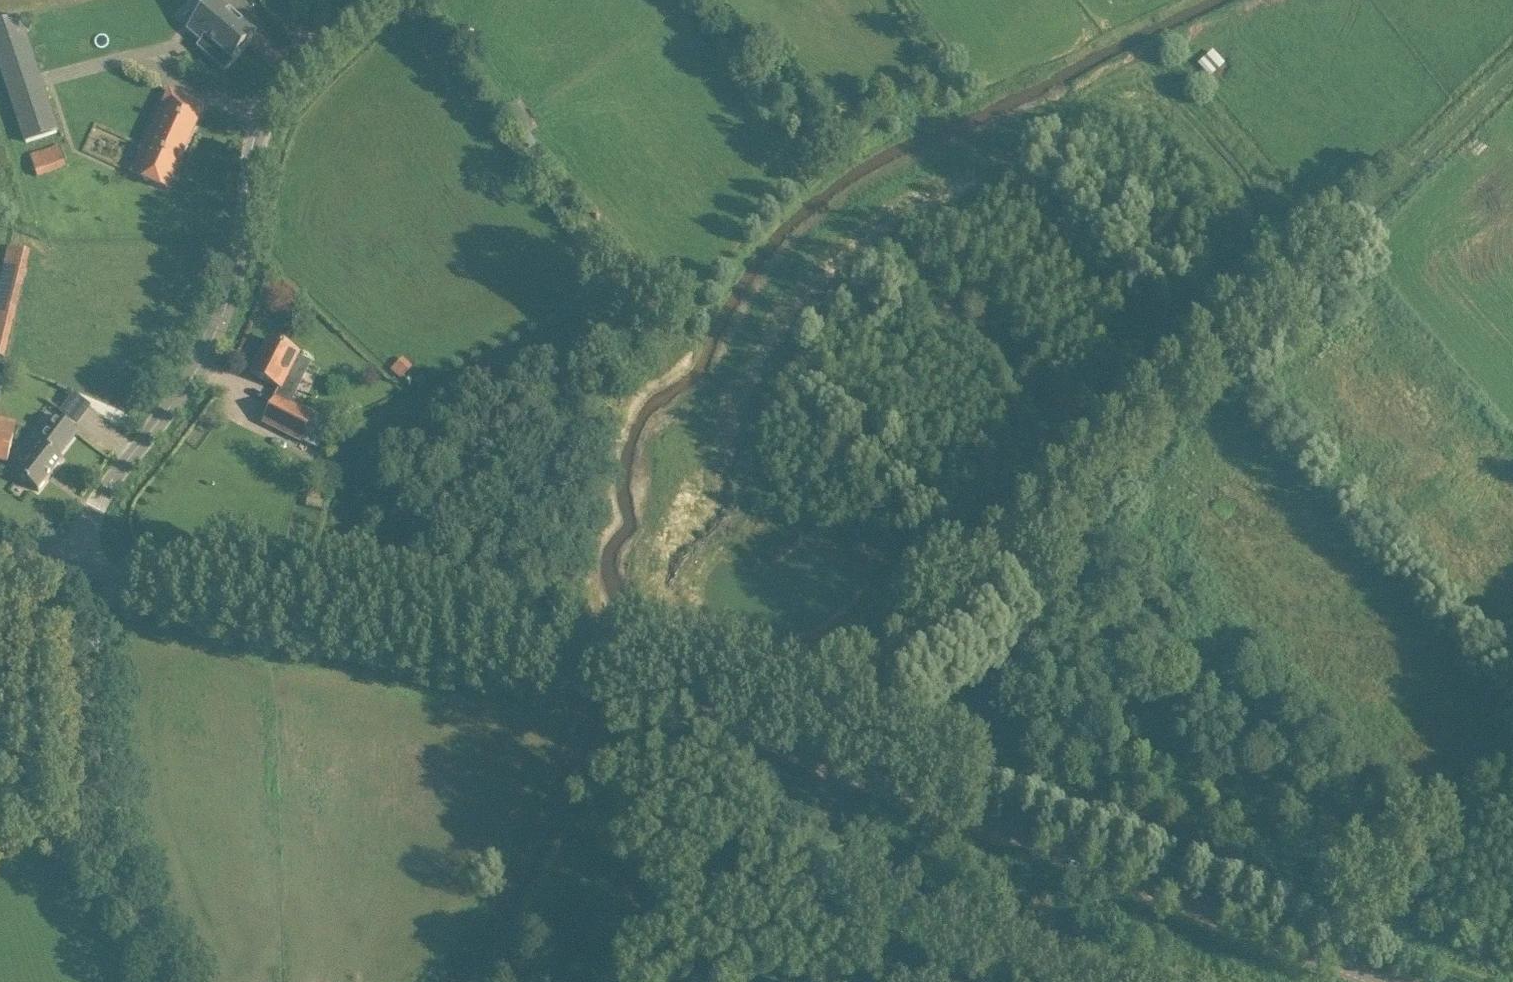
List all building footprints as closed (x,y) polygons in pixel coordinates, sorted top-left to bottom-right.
[(186,30),(201,42),(205,37),(232,60),(246,44),(248,46),(249,45),(247,44),(258,32),(244,20),(239,25),(234,21),(235,20),(228,14),(227,15),(226,13),(230,8),(221,0),(212,0),(186,30)] [(59,131),(21,16),(0,23),(0,69),(24,143),(59,131)] [(138,177),(167,189),(204,106),(170,91),(145,146),(151,148),(138,177)] [(61,146),(30,154),(36,175),(67,167),(61,146)] [(29,251),(10,246),(0,285),(0,356),(3,357),(29,251)] [(270,339),(252,374),(280,388),(281,389),(288,375),(302,382),(312,363),(298,355),(299,354),(270,339)] [(402,378),(412,364),(400,355),(390,370),(402,378)] [(72,392),(59,411),(76,423),(89,404),(72,392)] [(276,398),(264,423),(311,447),(323,421),(314,417),(291,405),(276,398)] [(59,456),(77,432),(55,415),(37,439),(41,443),(17,474),(38,491),(63,459),(59,456)] [(7,461),(16,423),(0,419),(0,460),(7,461)]
